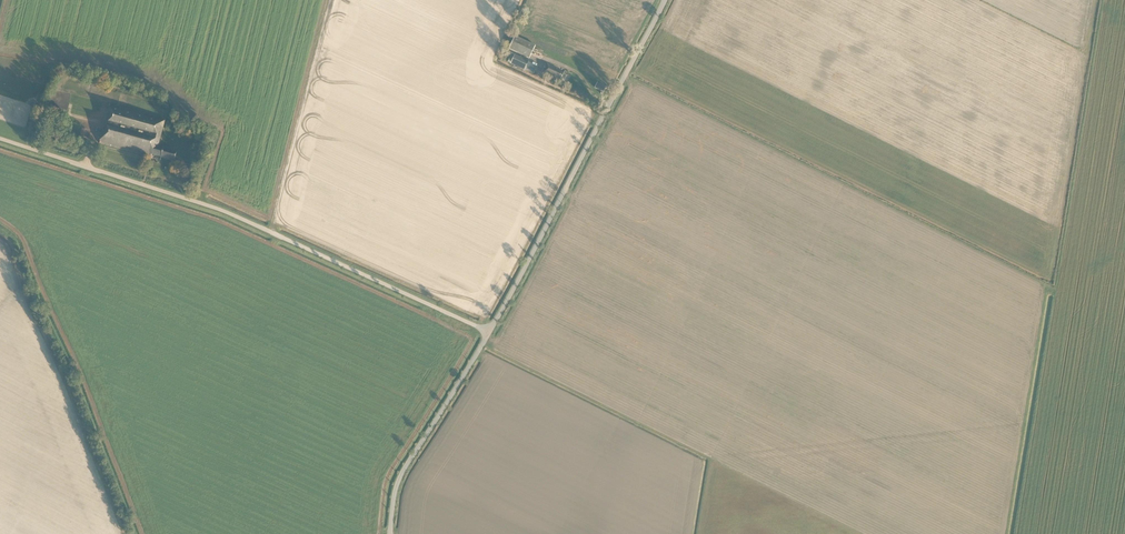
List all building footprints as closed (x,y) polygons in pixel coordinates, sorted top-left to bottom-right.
[(509,49),(529,58),(535,46),(515,36),(509,49)] [(508,61),(524,69),(528,61),(512,53),(508,61)] [(560,80),(564,73),(556,69),(557,68),(547,64),(543,73),(552,78),(553,77),(560,80)] [(603,92),(606,86),(597,82),(594,88),(603,92)] [(177,152),(165,149),(158,147),(165,119),(110,104),(99,144),(151,158),(151,155),(174,161),(177,152)]
